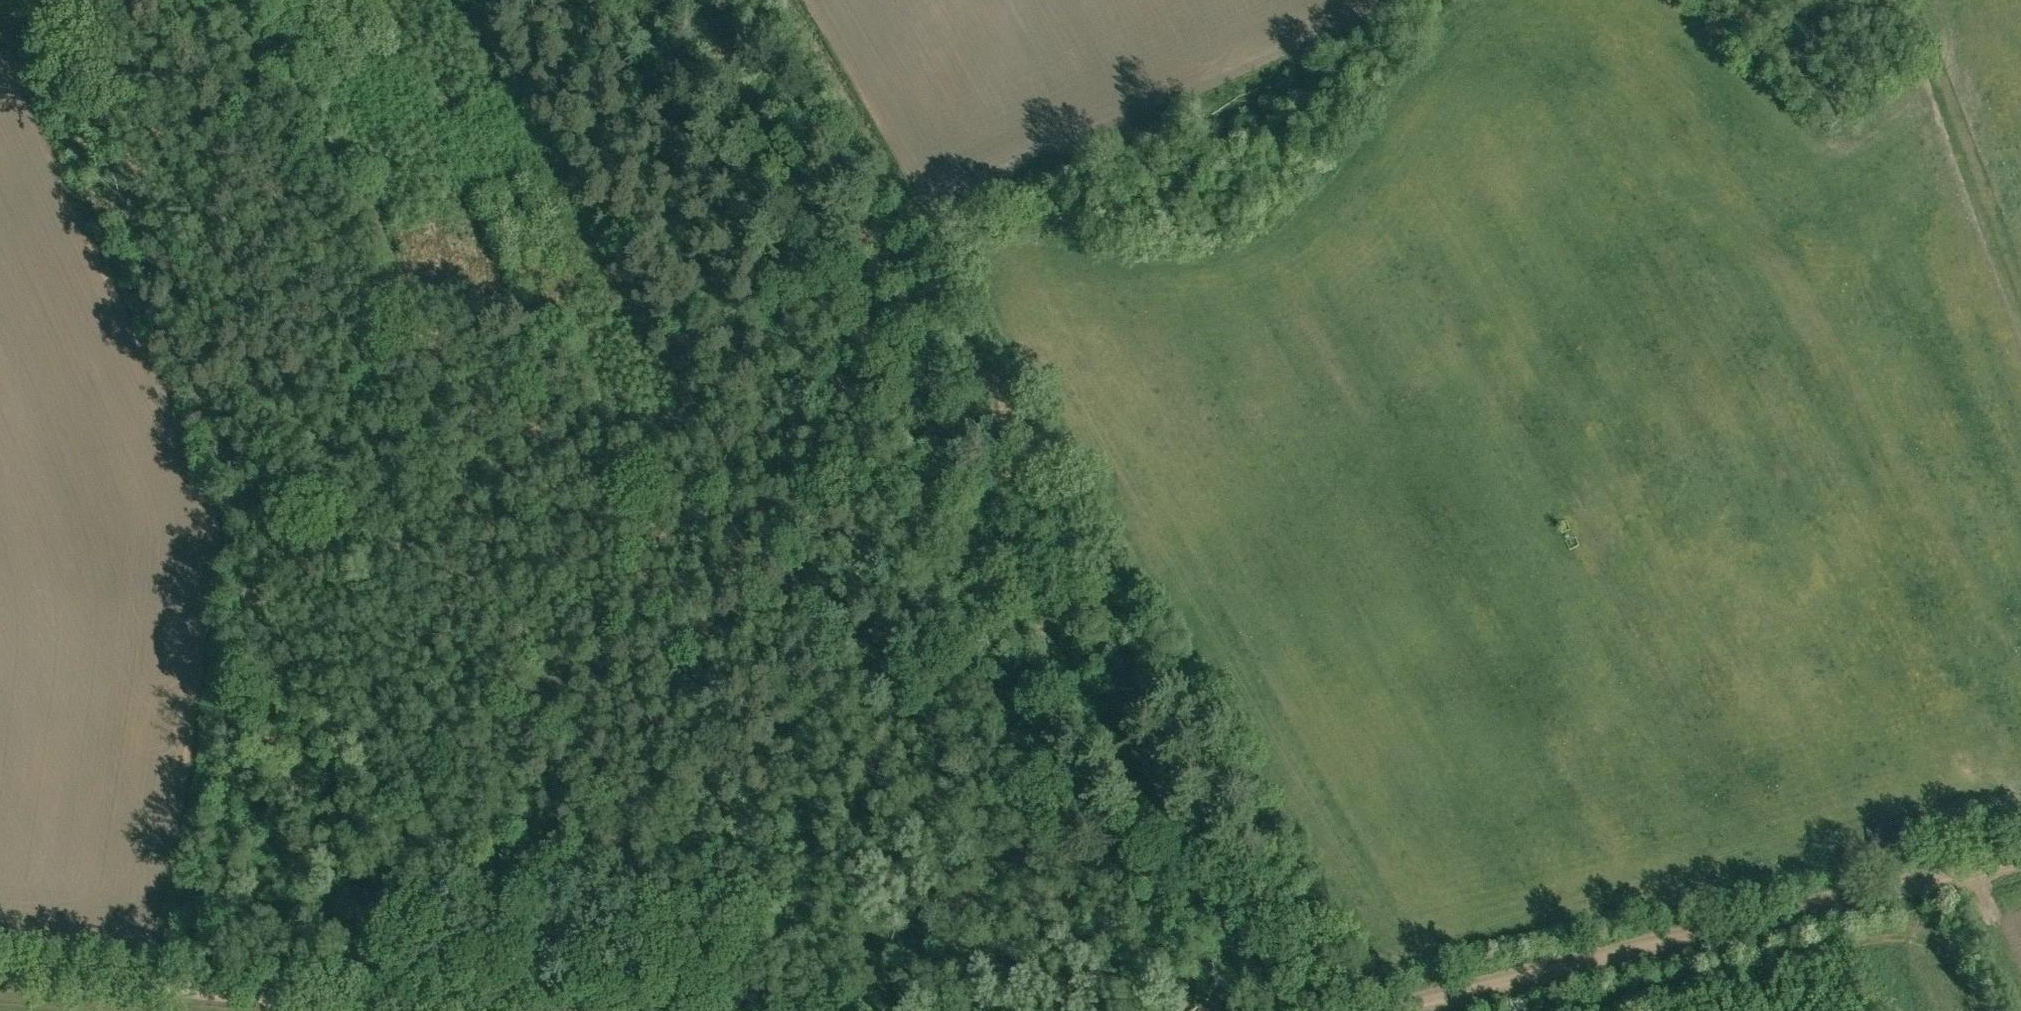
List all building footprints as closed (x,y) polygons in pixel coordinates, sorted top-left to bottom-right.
[(1961,913),(1959,906),(1951,909),(1953,915),(1961,913)]
